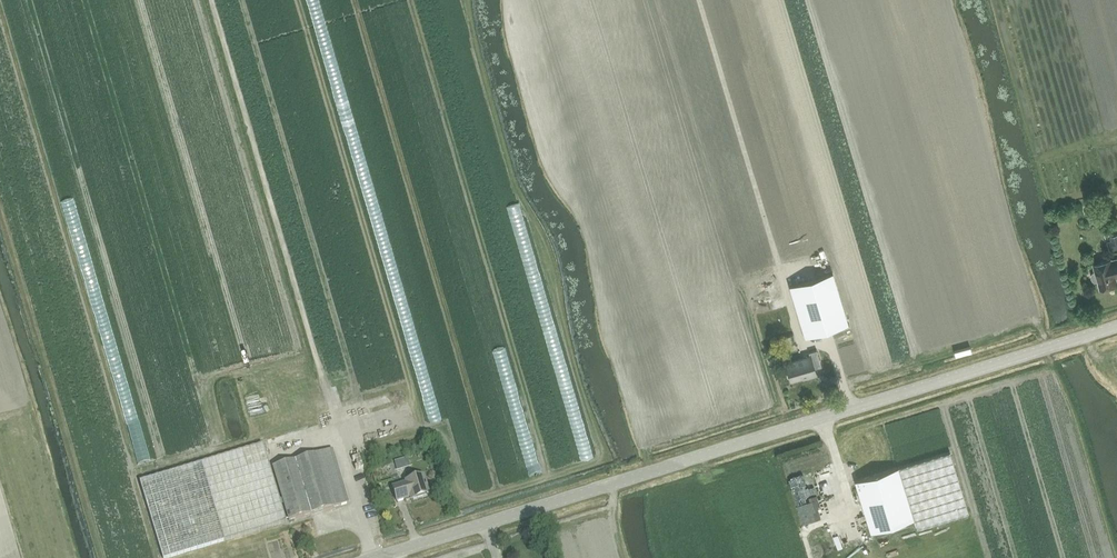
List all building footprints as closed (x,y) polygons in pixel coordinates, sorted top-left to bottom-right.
[(1093,279),(1095,280),(1098,279),(1100,288),(1105,287),(1107,288),(1112,287),(1114,284),(1116,283),(1116,280),(1116,275),(1116,258),(1111,259),(1111,258),(1093,263),(1096,271),(1093,272),(1092,274),(1093,279)] [(789,285),(805,337),(848,323),(832,272),(789,285)] [(810,356),(786,363),(791,380),(808,375),(808,377),(816,375),(814,368),(821,366),(817,350),(809,352),(810,356)] [(341,411),(359,409),(358,400),(340,402),(341,411)] [(390,425),(376,430),(380,439),(393,434),(390,425)] [(161,557),(167,557),(287,523),(264,444),(138,482),(161,557)] [(273,467),(289,521),(348,503),(332,450),(273,467)] [(950,451),(898,467),(913,518),(917,528),(969,512),(950,451)] [(362,478),(371,475),(367,464),(368,464),(366,456),(356,460),(362,478)] [(380,472),(389,470),(386,463),(378,466),(380,472)] [(766,467),(770,478),(776,475),(773,465),(766,467)] [(913,518),(898,467),(855,480),(871,531),(913,518)] [(392,487),(397,502),(410,497),(411,500),(429,495),(424,476),(405,482),(406,483),(392,487)] [(317,517),(312,518),(315,533),(320,532),(317,517)]
